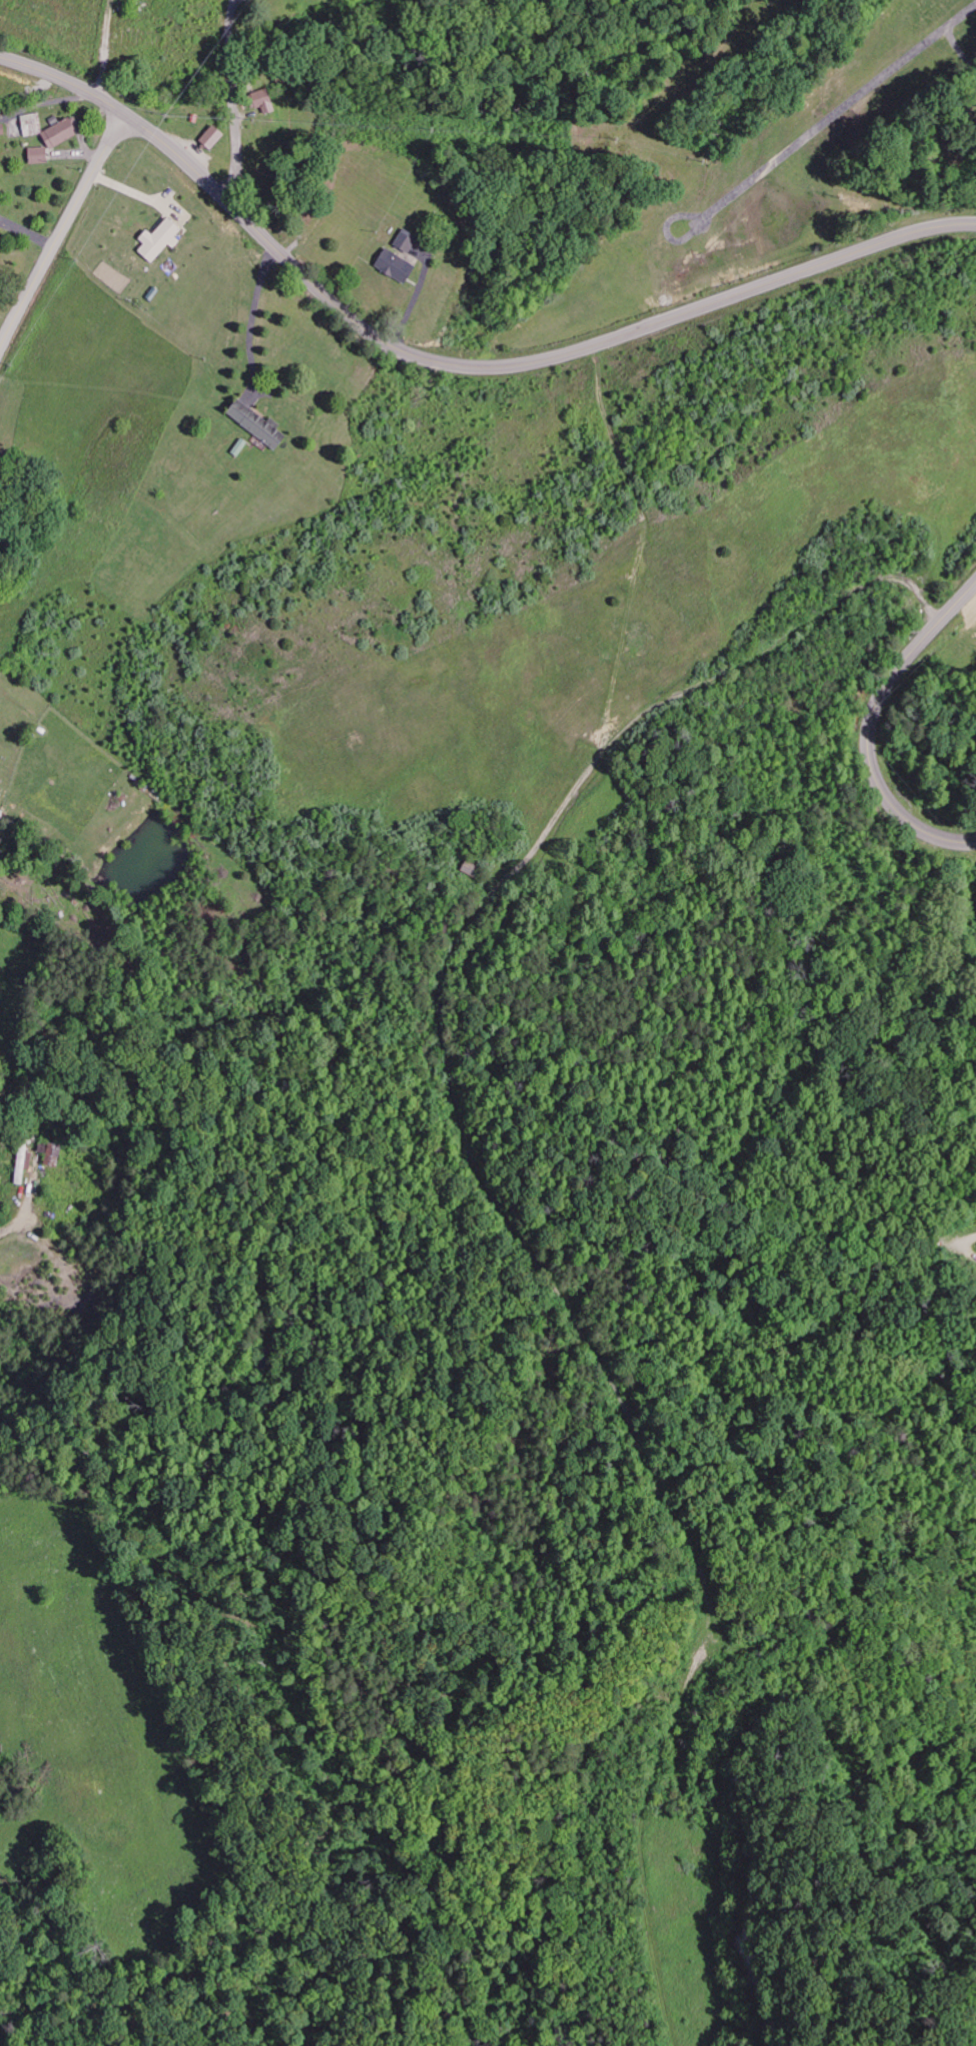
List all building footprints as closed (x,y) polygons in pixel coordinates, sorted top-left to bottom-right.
[(265,108),(269,116),(281,111),(272,89),(256,95),(261,109),(265,108)] [(26,137),(43,135),(41,114),(24,116),(26,137)] [(45,132),(52,149),(83,137),(76,119),(45,132)] [(9,136),(8,125),(0,126),(0,136),(9,136)] [(230,136),(219,126),(205,141),(215,151),(230,136)] [(32,149),(33,165),(51,164),(50,148),(32,149)] [(142,251),(156,264),(187,231),(172,217),(156,235),(152,231),(143,241),(148,245),(142,251)] [(414,254),(421,236),(404,229),(397,247),(414,254)] [(420,266),(386,251),(378,269),(412,284),(420,266)] [(281,452),(293,436),(244,400),(232,417),(281,452)] [(61,1166),(64,1146),(50,1144),(48,1164),(61,1166)]
